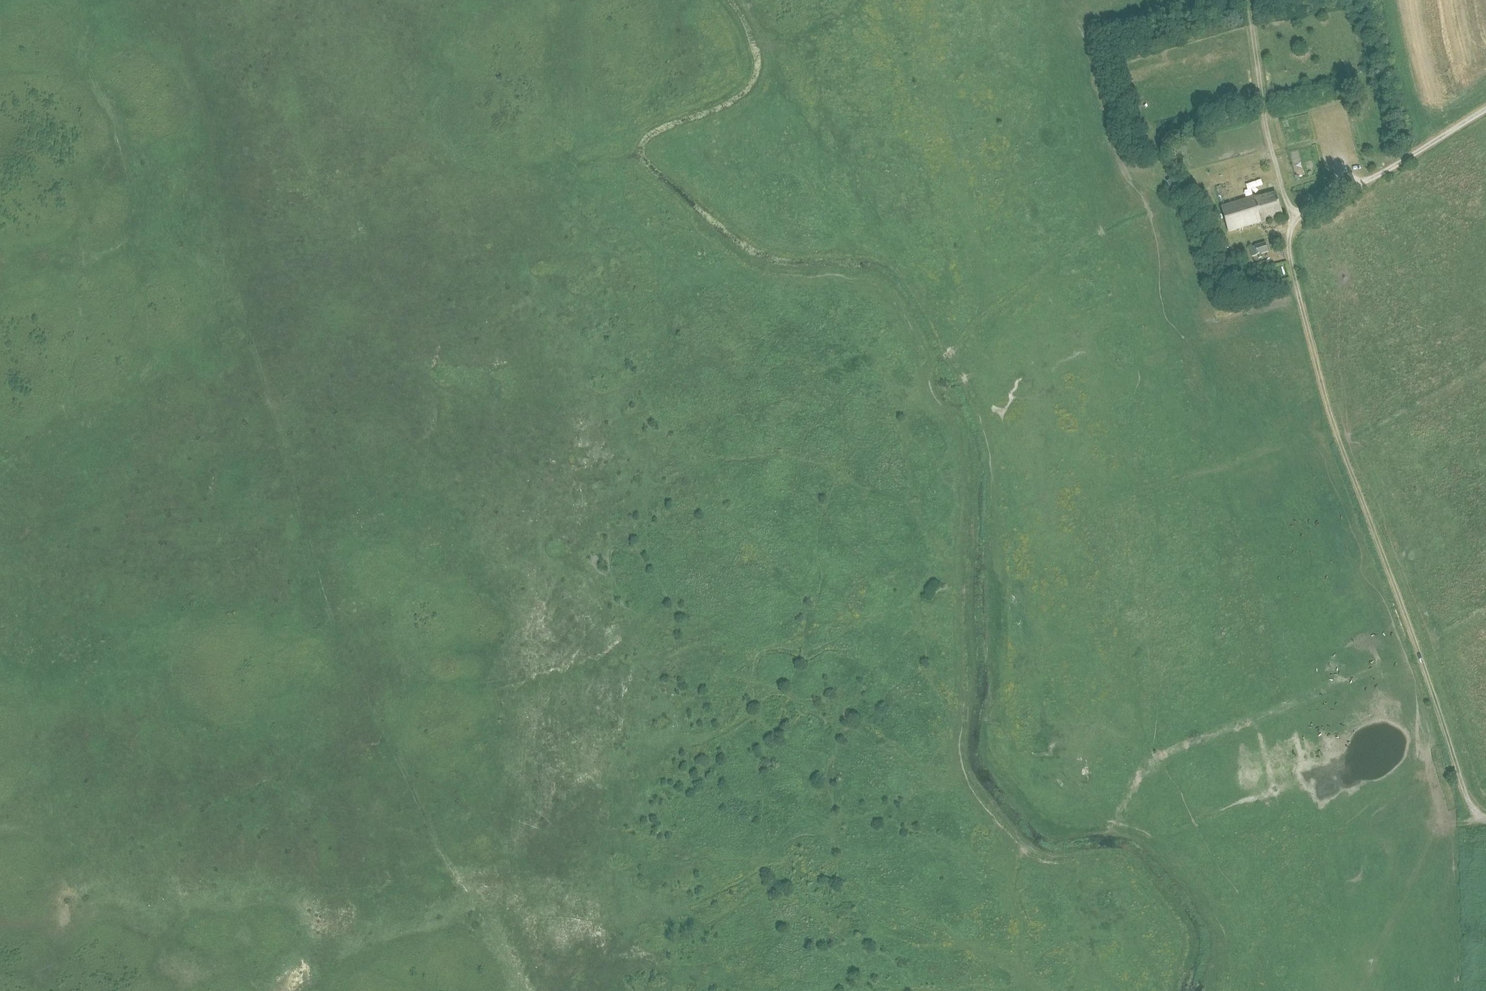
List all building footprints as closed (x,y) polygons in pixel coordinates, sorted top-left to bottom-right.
[(1182,184),(1189,178),(1184,172),(1177,177),(1182,184)] [(1168,183),(1172,190),(1180,185),(1175,178),(1168,183)] [(1283,216),(1276,193),(1256,200),(1255,198),(1222,208),(1229,232),(1283,216)] [(1269,252),(1266,243),(1249,248),(1252,257),(1269,252)]
